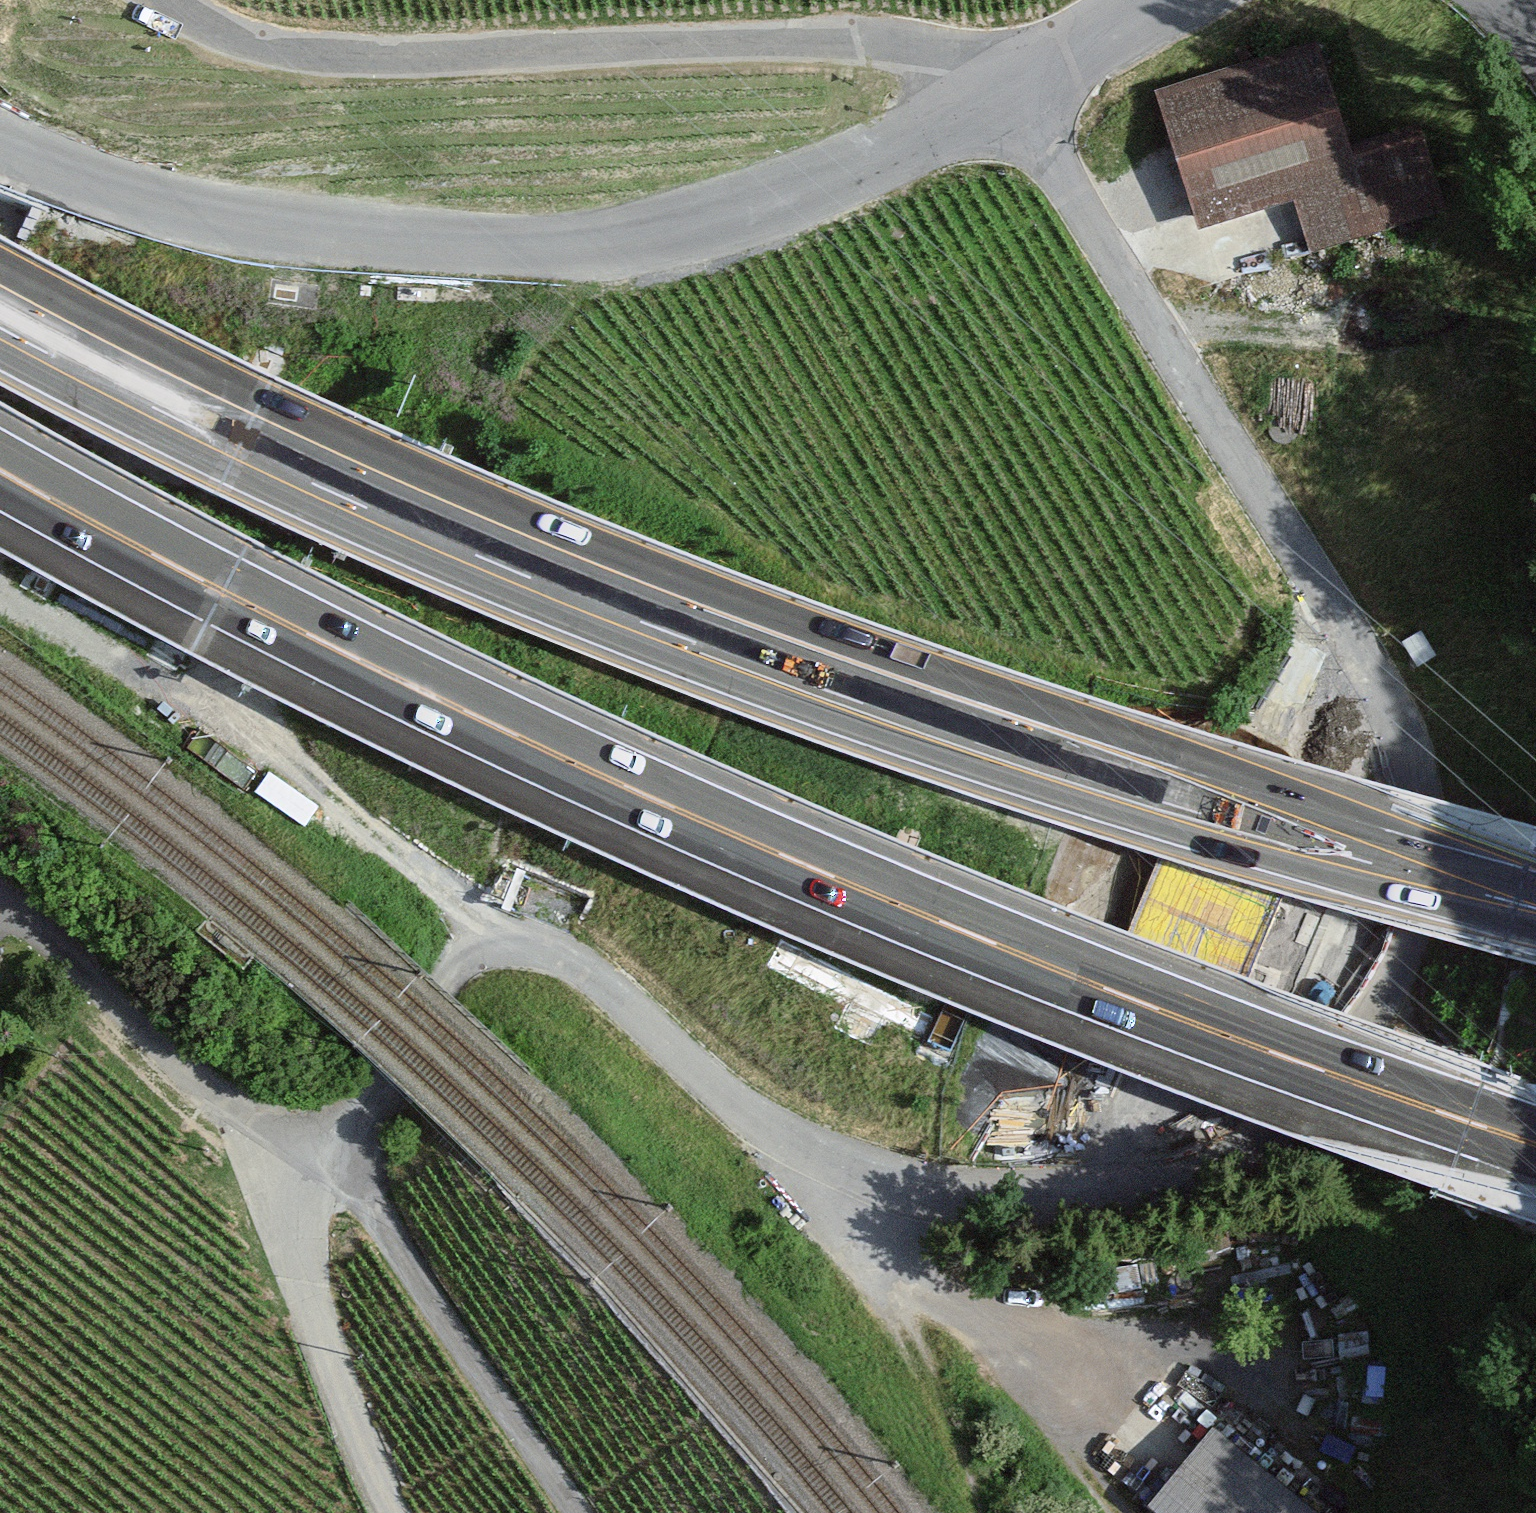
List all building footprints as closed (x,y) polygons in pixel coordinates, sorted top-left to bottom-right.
[(1323,41),(1155,87),(1194,230),(1293,203),(1307,252),(1424,221),(1400,135),(1353,148),(1323,41)] [(1156,1512),(1325,1512),(1213,1423),(1146,1505),(1156,1512)]
